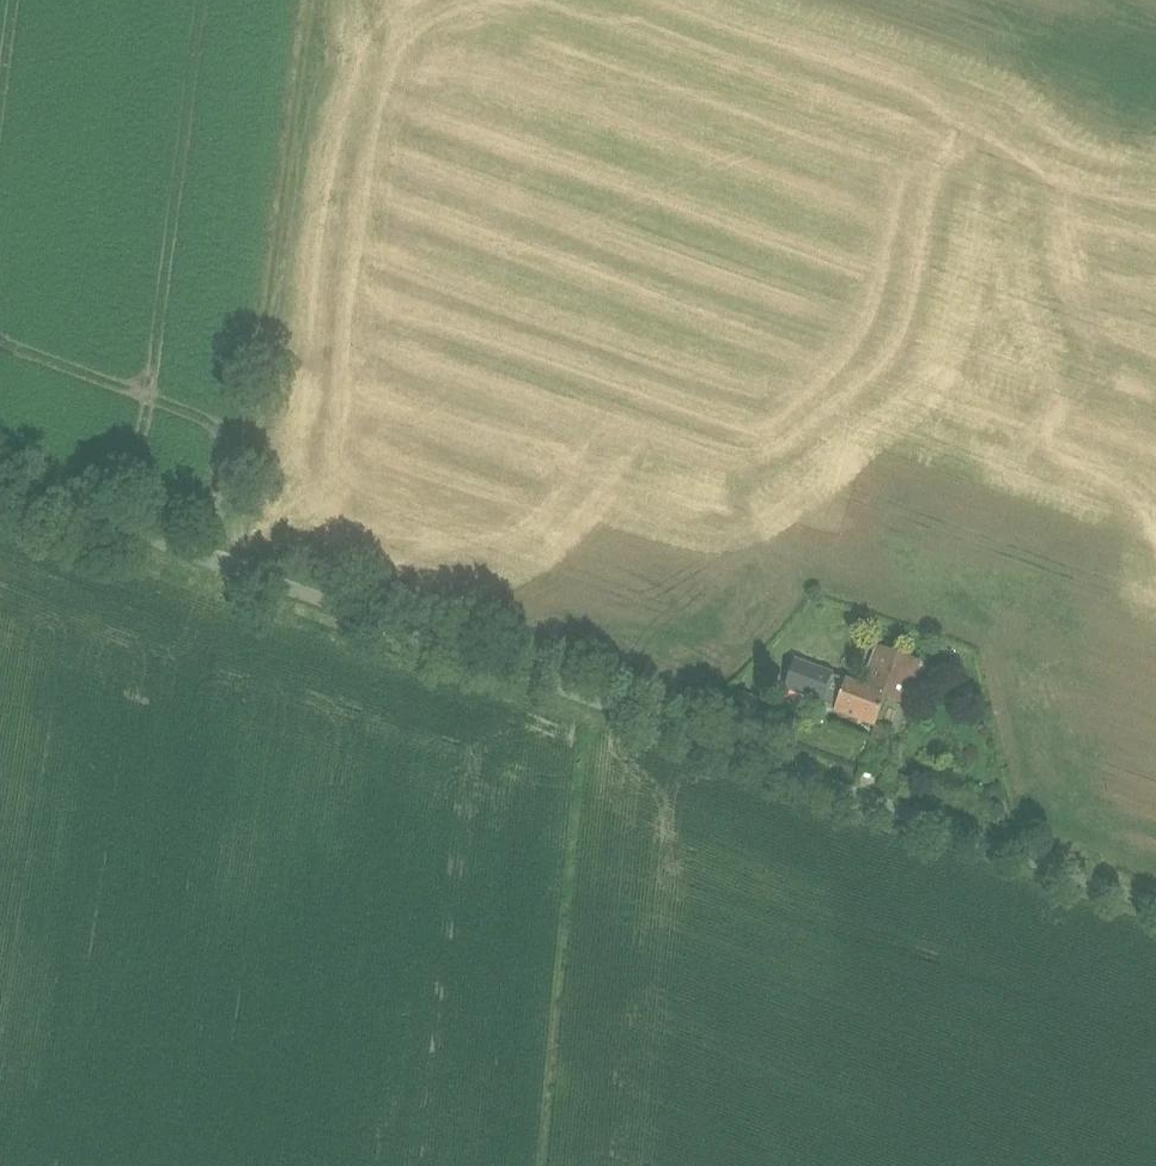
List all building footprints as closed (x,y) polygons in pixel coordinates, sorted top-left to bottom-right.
[(880,650),(866,687),(859,704),(880,712),(890,688),(908,694),(919,665),(880,650)] [(859,704),(866,687),(803,665),(796,686),(825,697),(825,696),(838,701),(834,711),(875,727),(880,712),(859,704)]
